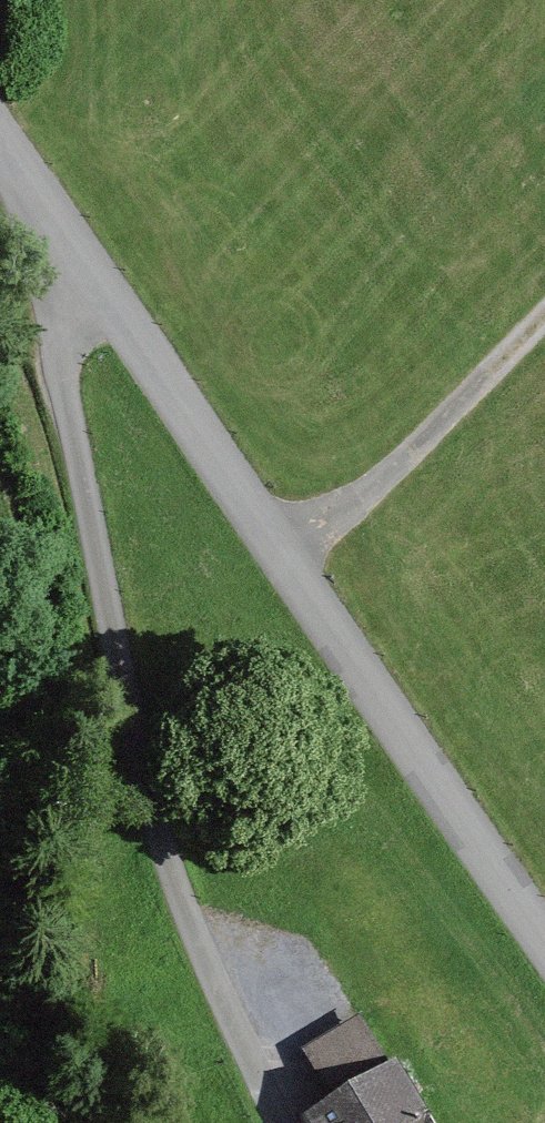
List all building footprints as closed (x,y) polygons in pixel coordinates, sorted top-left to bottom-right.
[(326,1122),(422,1122),(408,1089),(326,1122)]
